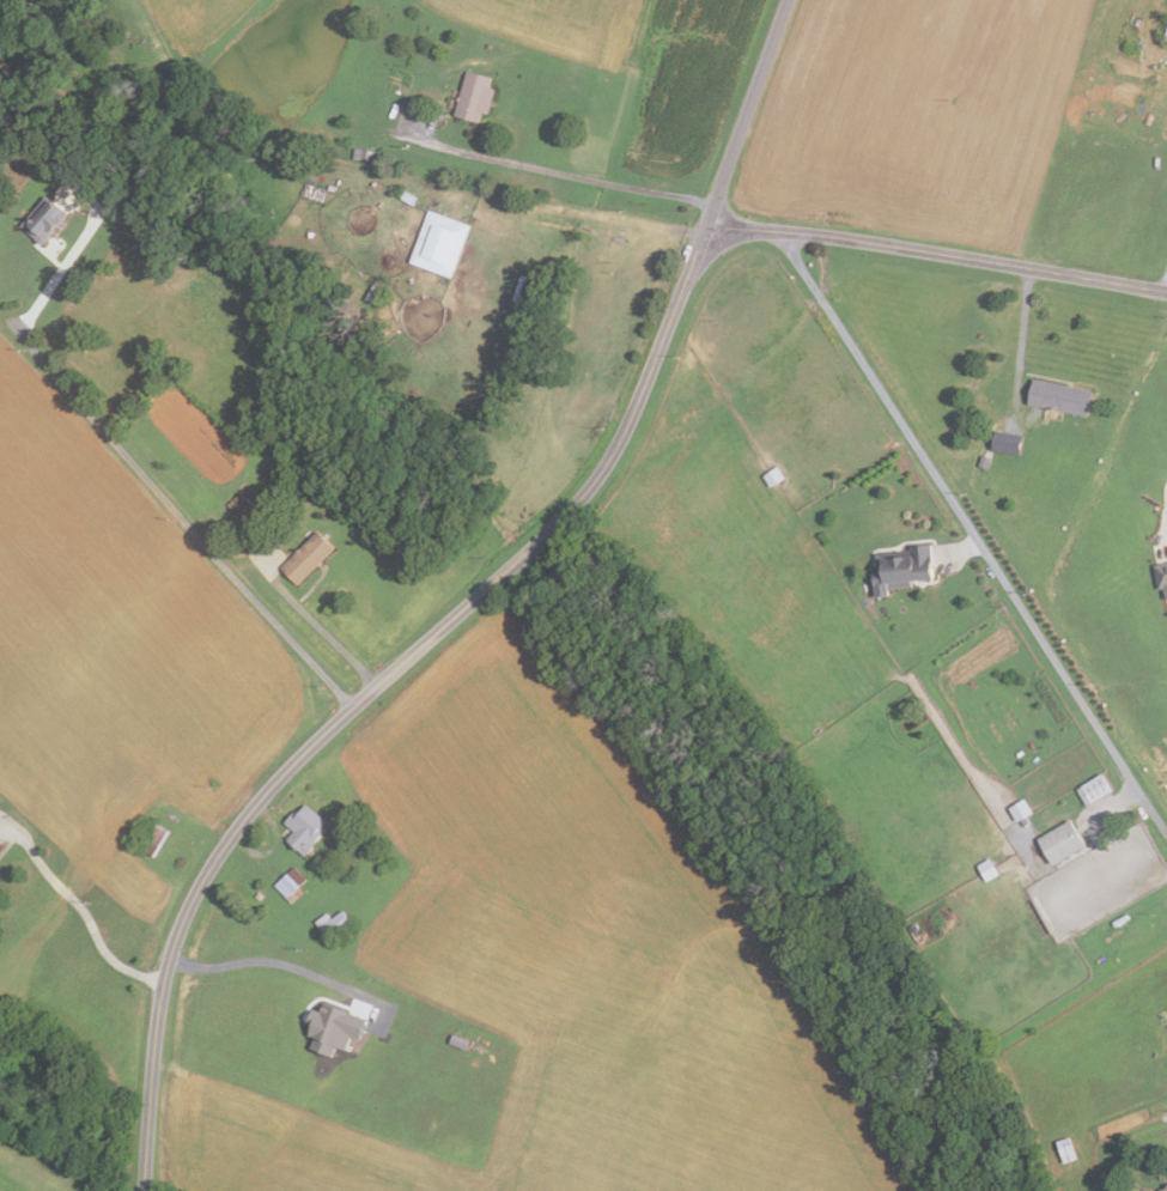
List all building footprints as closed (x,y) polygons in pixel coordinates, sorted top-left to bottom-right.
[(485,123),(457,116),(469,71),(496,78),(492,89),(500,90),(494,114),(488,113),(485,123)] [(355,159),(358,148),(383,152),(381,164),(355,159)] [(73,214),(67,221),(68,223),(59,233),(56,231),(44,244),(24,225),(51,195),(73,214)] [(475,226),(456,279),(413,265),(432,211),(475,226)] [(389,292),(381,306),(369,299),(376,286),(389,292)] [(1087,418),(1029,405),(1035,381),(1093,393),(1087,418)] [(1017,454),(990,448),(993,430),(1021,435),(1017,454)] [(987,469),(978,466),(980,455),(991,457),(987,469)] [(768,486),(761,474),(776,466),(783,476),(768,486)] [(300,584),(284,569),(321,531),(338,547),(300,584)] [(910,585),(886,588),(887,595),(873,596),(871,570),(876,569),(875,552),(908,549),(908,545),(928,542),(930,577),(908,578),(910,585)] [(1151,565),(1166,561),(1166,586),(1156,589),(1151,565)] [(1078,779),(1075,773),(1081,768),(1084,774),(1078,779)] [(1084,806),(1075,789),(1100,773),(1111,790),(1084,806)] [(1015,820),(1007,807),(1023,797),(1031,812),(1015,820)] [(310,856),(288,839),(296,828),(287,821),(298,809),(302,813),(310,803),(329,819),(328,821),(332,825),(315,844),(317,846),(310,856)] [(1028,822),(1023,826),(1020,820),(1026,816),(1028,822)] [(1051,863),(1035,838),(1069,819),(1083,844),(1051,863)] [(157,856),(144,849),(160,822),(172,830),(157,856)] [(985,881),(975,864),(989,858),(997,874),(985,881)] [(292,904),(276,885),(296,867),(308,880),(302,887),(305,892),(292,904)] [(262,901),(256,897),(260,891),(266,894),(262,901)] [(330,938),(318,920),(329,912),(334,918),(347,909),(355,922),(330,938)] [(338,1056),(315,1047),(318,1037),(314,1034),(316,1026),(310,1023),(316,1008),(326,1011),(328,1002),(371,1017),(364,1038),(355,1035),(351,1049),(341,1045),(338,1056)] [(470,1050),(454,1043),(457,1034),(473,1040),(470,1050)] [(1076,1157),(1062,1162),(1054,1142),(1068,1137),(1076,1157)]
